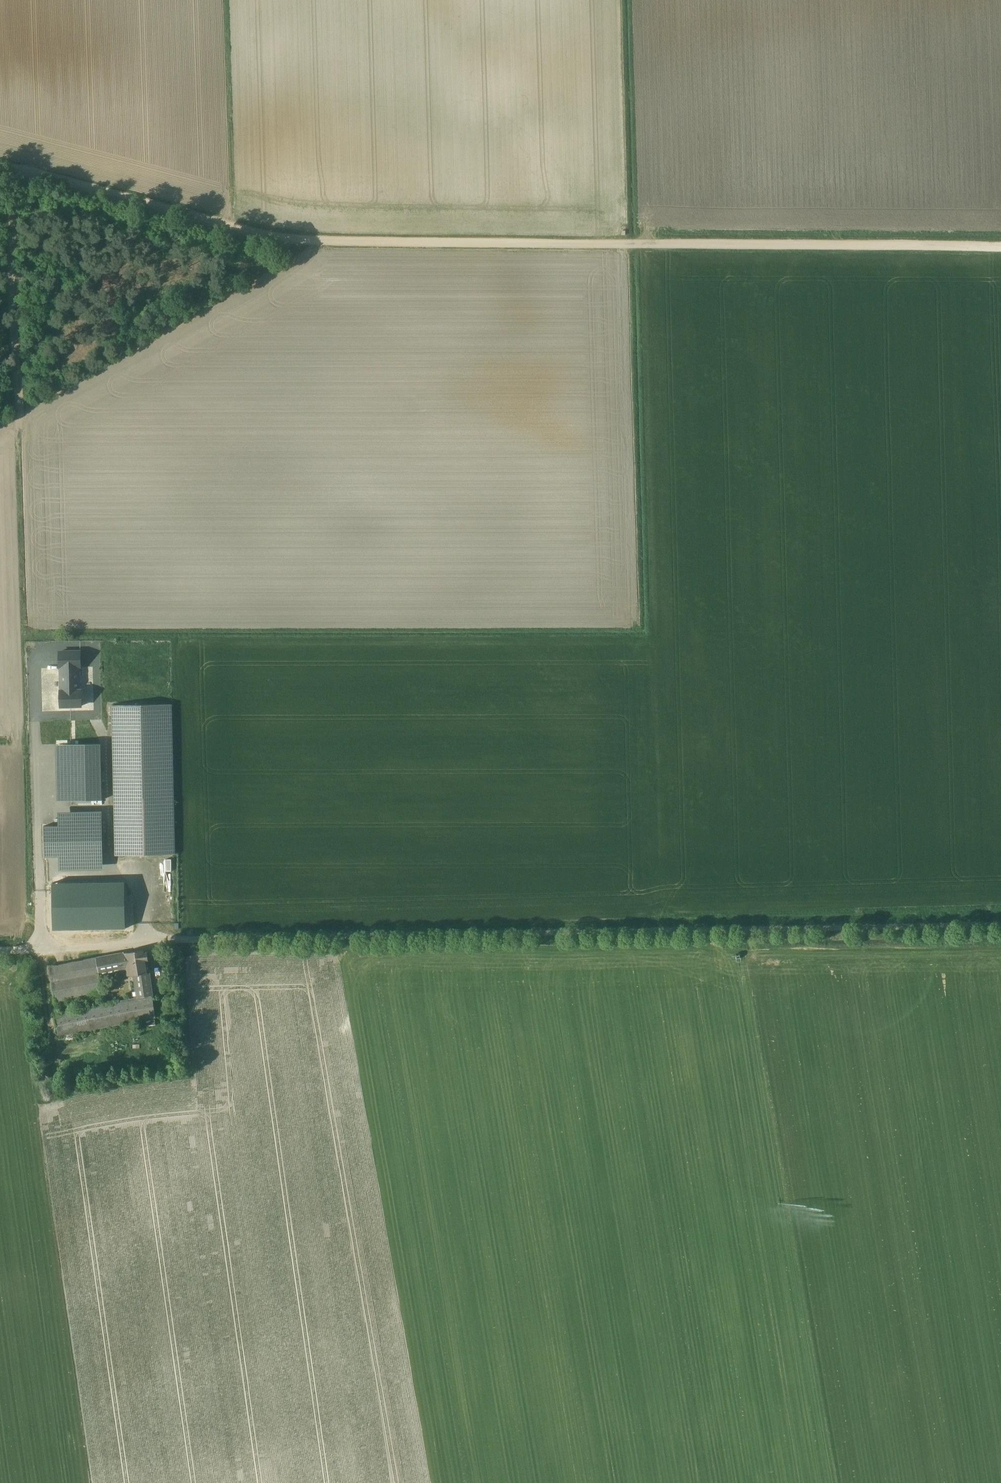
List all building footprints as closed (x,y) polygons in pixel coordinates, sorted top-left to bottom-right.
[(60,690),(61,706),(82,706),(81,696),(81,690),(79,690),(79,667),(81,667),(81,661),(80,651),(59,652),(60,668),(61,668),(61,690),(60,690)] [(116,855),(176,854),(173,704),(113,705),(116,855)] [(72,745),(73,801),(102,800),(101,744),(72,745)] [(103,825),(44,826),(45,857),(103,855),(103,825)] [(64,872),(74,872),(74,861),(64,861),(64,872)] [(52,882),(53,930),(126,928),(125,880),(52,882)] [(49,967),(56,1004),(104,995),(100,977),(128,972),(129,976),(135,975),(139,995),(136,996),(136,998),(56,1014),(60,1036),(157,1017),(149,973),(150,973),(148,962),(149,962),(147,950),(116,954),(49,967)]
